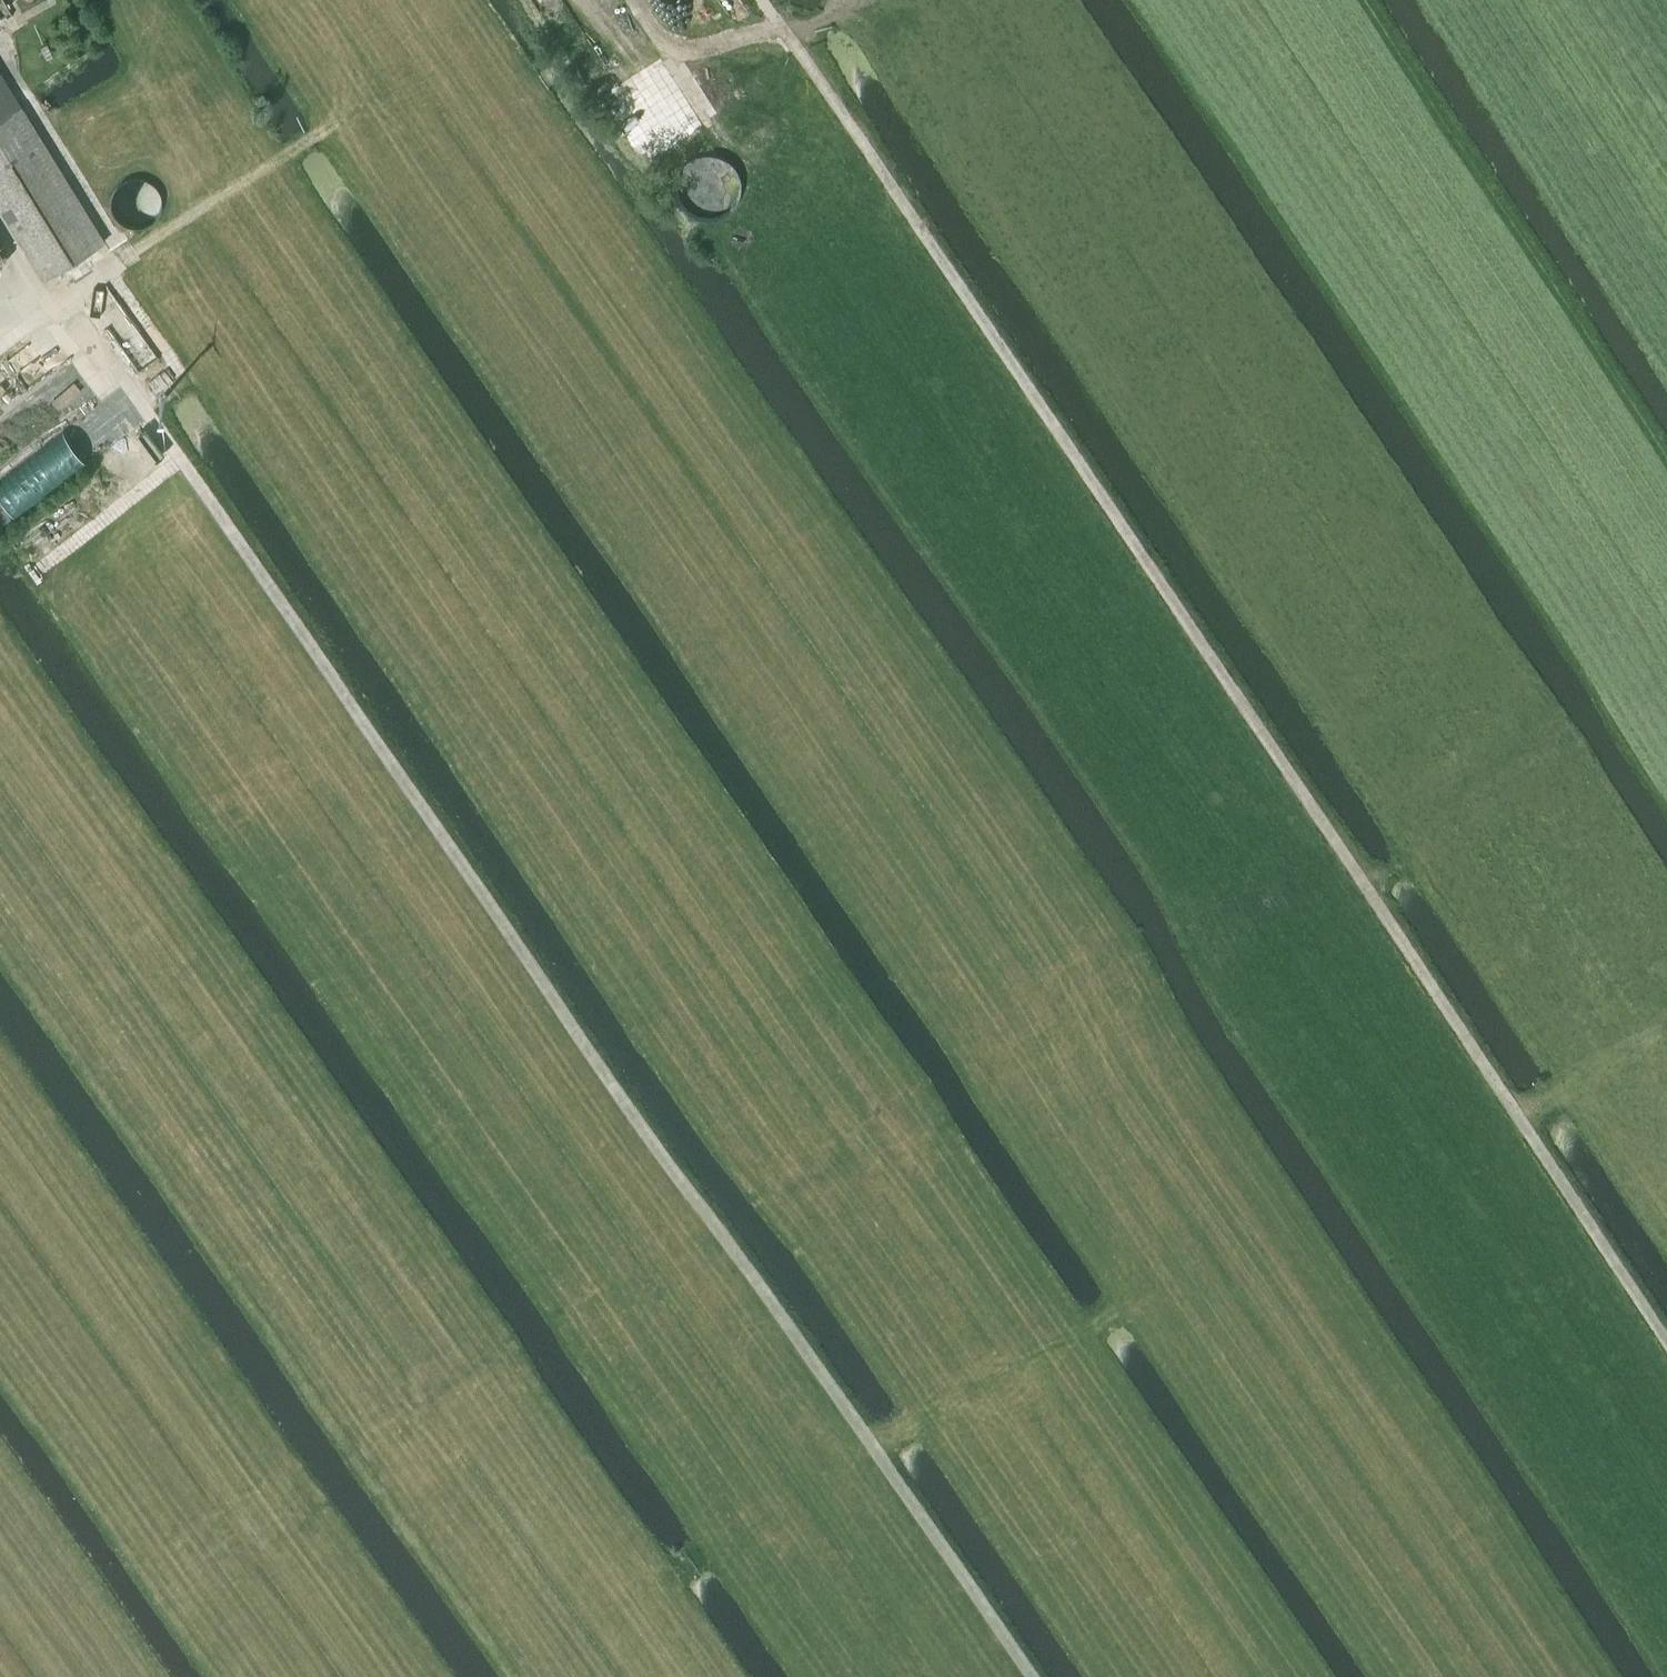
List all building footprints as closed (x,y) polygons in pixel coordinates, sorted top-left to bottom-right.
[(20,240),(43,277),(103,241),(0,74),(0,207),(20,240)]
